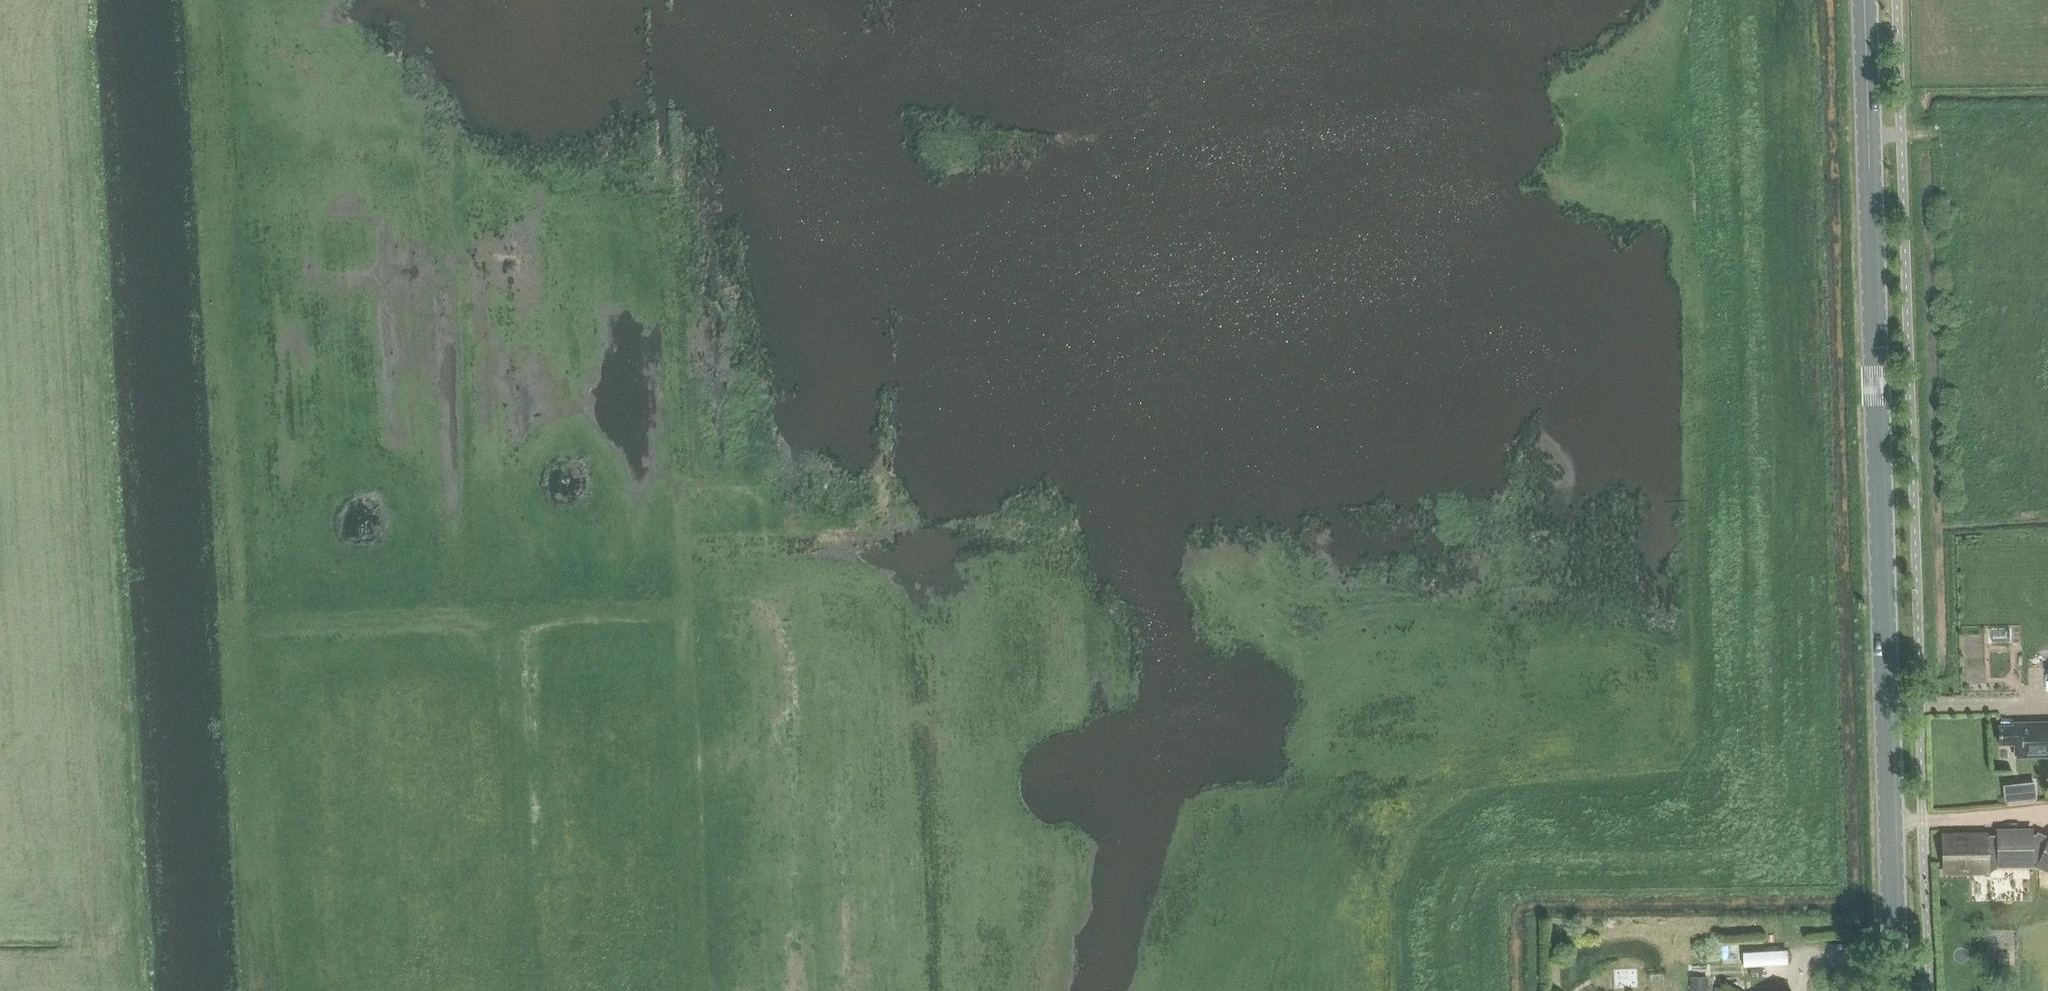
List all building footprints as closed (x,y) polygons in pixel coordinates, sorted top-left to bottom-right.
[(1781,142),(1798,136),(1795,127),(1778,133),(1781,142)] [(2047,756),(2047,722),(2014,723),(2014,726),(1998,726),(1999,744),(2015,744),(2015,757),(2047,756)] [(1943,836),(1943,862),(1946,862),(1946,870),(1971,870),(1971,862),(1987,862),(1986,853),(2014,853),(2014,859),(2030,859),(2044,865),(2043,866),(2047,868),(2047,841),(2029,833),(2000,834),(2000,837),(1986,837),(1986,835),(1943,836)] [(1792,946),(1748,949),(1749,963),(1793,960),(1792,946)] [(1708,976),(1691,977),(1691,990),(1708,990),(1708,976)]
